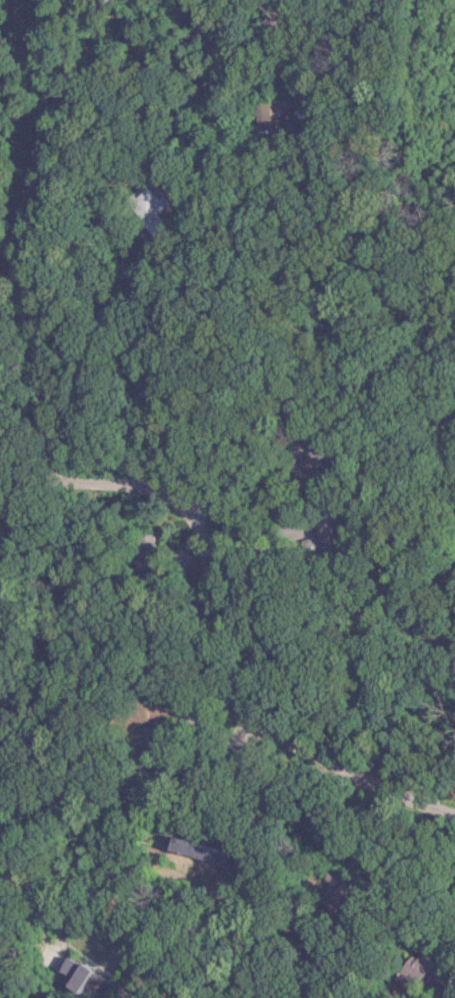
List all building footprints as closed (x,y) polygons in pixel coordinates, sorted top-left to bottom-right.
[(172,207),(153,185),(136,200),(154,222),(172,207)] [(135,554),(151,551),(148,530),(132,533),(135,554)] [(76,993),(86,968),(58,957),(48,982),(76,993)]
